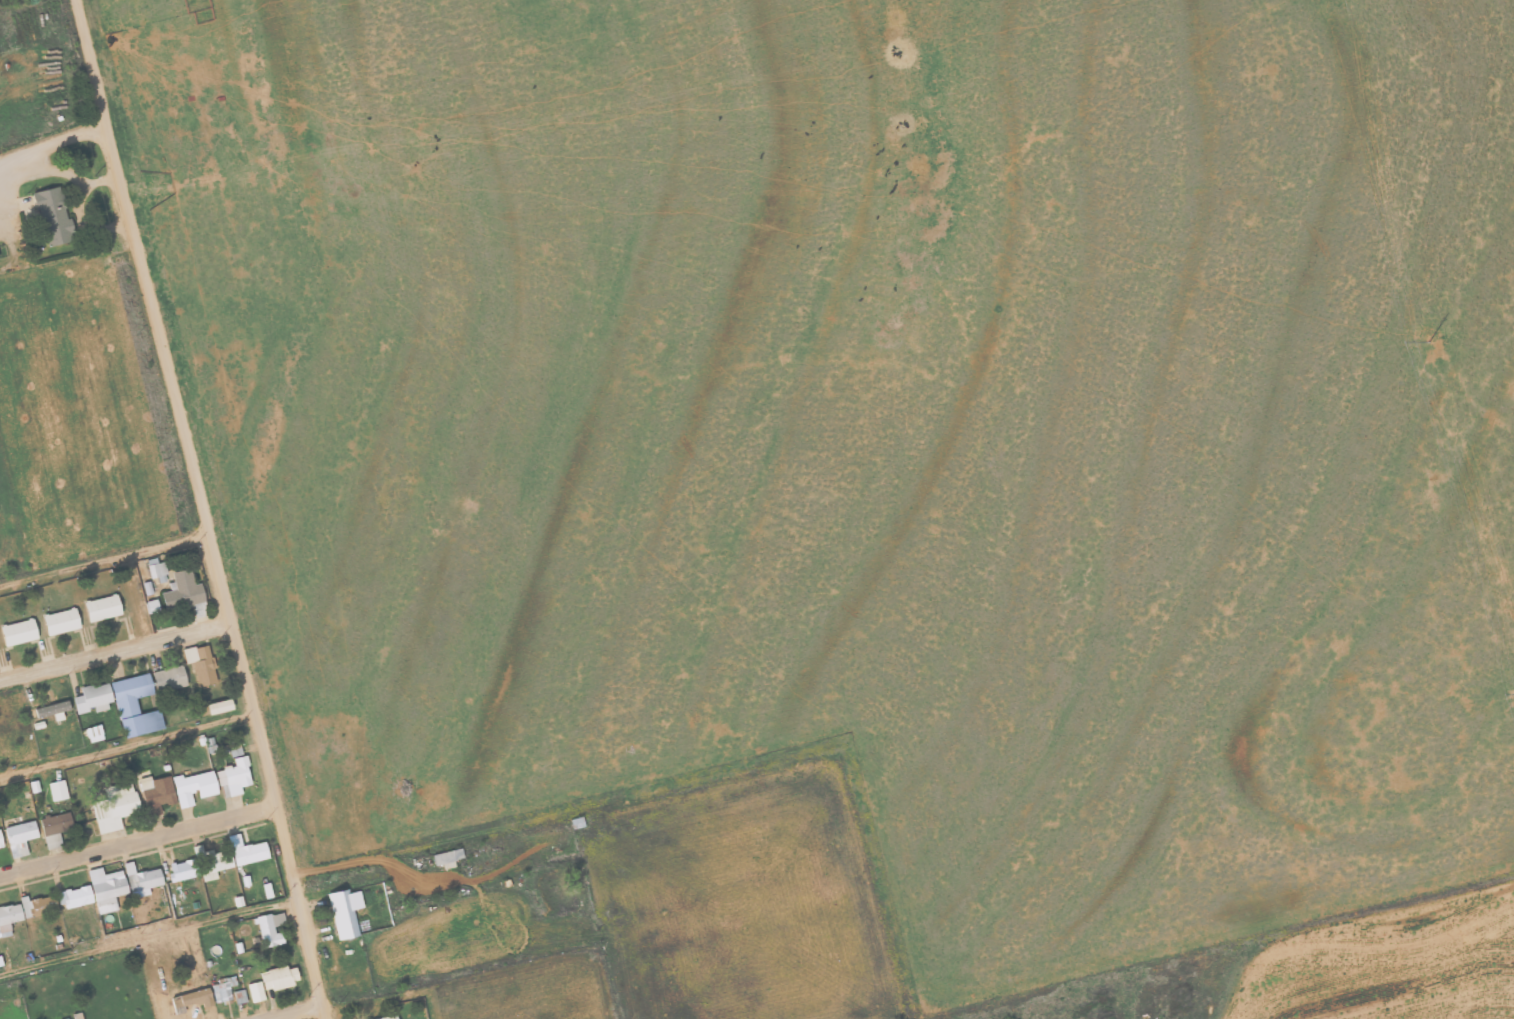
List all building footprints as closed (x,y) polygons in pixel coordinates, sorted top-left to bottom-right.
[(33,193),(46,248),(73,241),(59,186),(33,193)] [(204,602),(199,583),(193,584),(189,568),(171,573),(175,589),(160,593),(165,611),(204,602)] [(121,614),(115,593),(82,602),(87,622),(121,614)] [(147,614),(158,611),(156,599),(145,601),(147,614)] [(42,614),(45,634),(78,629),(75,609),(42,614)] [(4,647),(37,638),(31,618),(0,626),(0,633),(4,647)] [(185,664),(192,662),(197,687),(215,682),(206,644),(182,650),(185,664)] [(151,672),(156,693),(186,686),(181,665),(151,672)] [(109,681),(121,738),(163,730),(159,710),(138,714),(135,698),(152,694),(148,673),(109,681)] [(79,688),(80,696),(72,697),(75,713),(94,710),(94,713),(111,709),(106,683),(79,688)] [(206,714),(231,710),(229,700),(205,703),(206,714)] [(53,721),(63,719),(61,711),(69,710),(67,701),(33,708),(35,718),(52,714),(53,721)] [(85,728),(89,743),(103,740),(99,724),(85,728)] [(230,757),(242,755),(238,739),(226,743),(230,757)] [(221,797),(241,793),(240,786),(251,784),(245,755),(232,758),(234,765),(215,769),(221,797)] [(178,808),(193,805),(190,792),(196,791),(198,797),(217,793),(211,769),(171,778),(178,808)] [(176,803),(168,775),(150,779),(149,775),(137,779),(146,810),(176,803)] [(48,782),(51,801),(67,798),(64,779),(48,782)] [(98,834),(121,829),(119,816),(138,812),(131,781),(103,787),(105,798),(91,801),(98,834)] [(72,828),(68,811),(39,818),(43,835),(72,828)] [(4,826),(11,858),(27,854),(24,840),(37,837),(34,820),(4,826)] [(43,836),(46,849),(61,845),(58,832),(43,836)] [(267,858),(264,841),(241,845),(239,833),(228,835),(233,865),(267,858)] [(192,846),(196,863),(202,862),(204,873),(200,874),(202,881),(216,878),(215,871),(232,867),(228,848),(203,854),(201,844),(192,846)] [(454,865),(453,860),(462,858),(461,848),(432,854),(434,868),(454,865)] [(197,876),(194,859),(167,863),(170,881),(197,876)] [(157,867),(134,873),(131,861),(122,863),(131,898),(149,894),(148,888),(162,884),(157,867)] [(96,914),(117,910),(114,896),(126,893),(121,870),(102,874),(101,867),(87,870),(96,914)] [(272,897),(268,882),(261,884),(265,899),(272,897)] [(92,902),(89,885),(55,891),(58,908),(92,902)] [(352,909),(363,907),(358,887),(326,894),(337,939),(358,935),(352,909)] [(11,935),(9,921),(56,912),(53,895),(26,899),(26,900),(0,905),(0,937),(11,935)] [(242,906),(241,895),(232,897),(234,907),(242,906)] [(261,948),(283,943),(279,927),(285,926),(282,911),(254,917),(261,948)] [(295,965),(260,970),(262,990),(298,984),(295,965)] [(229,986),(237,985),(234,975),(219,979),(220,983),(211,984),(215,1004),(232,1000),(229,986)] [(251,1003),(264,1000),(260,981),(247,984),(251,1003)] [(247,1002),(244,989),(233,992),(236,1004),(247,1002)]
